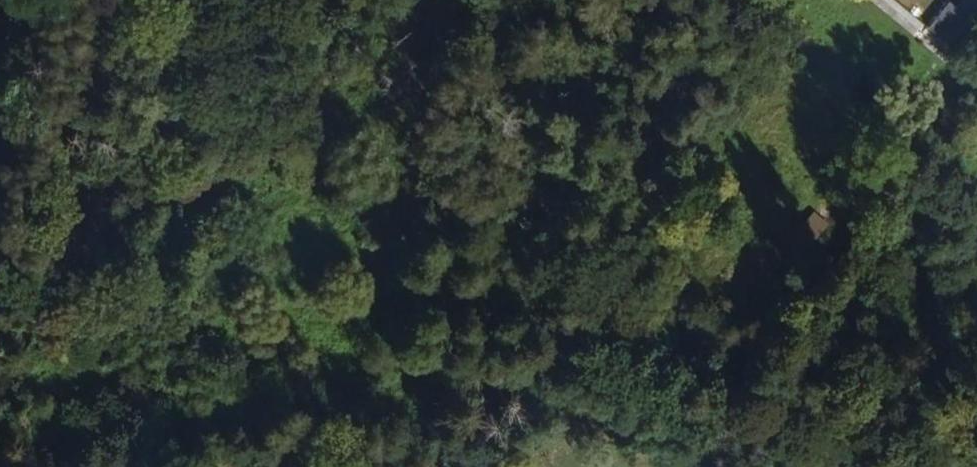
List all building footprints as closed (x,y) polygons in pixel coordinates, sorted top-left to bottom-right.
[(953,0),(896,0),(931,30),(954,1),(953,0)]
